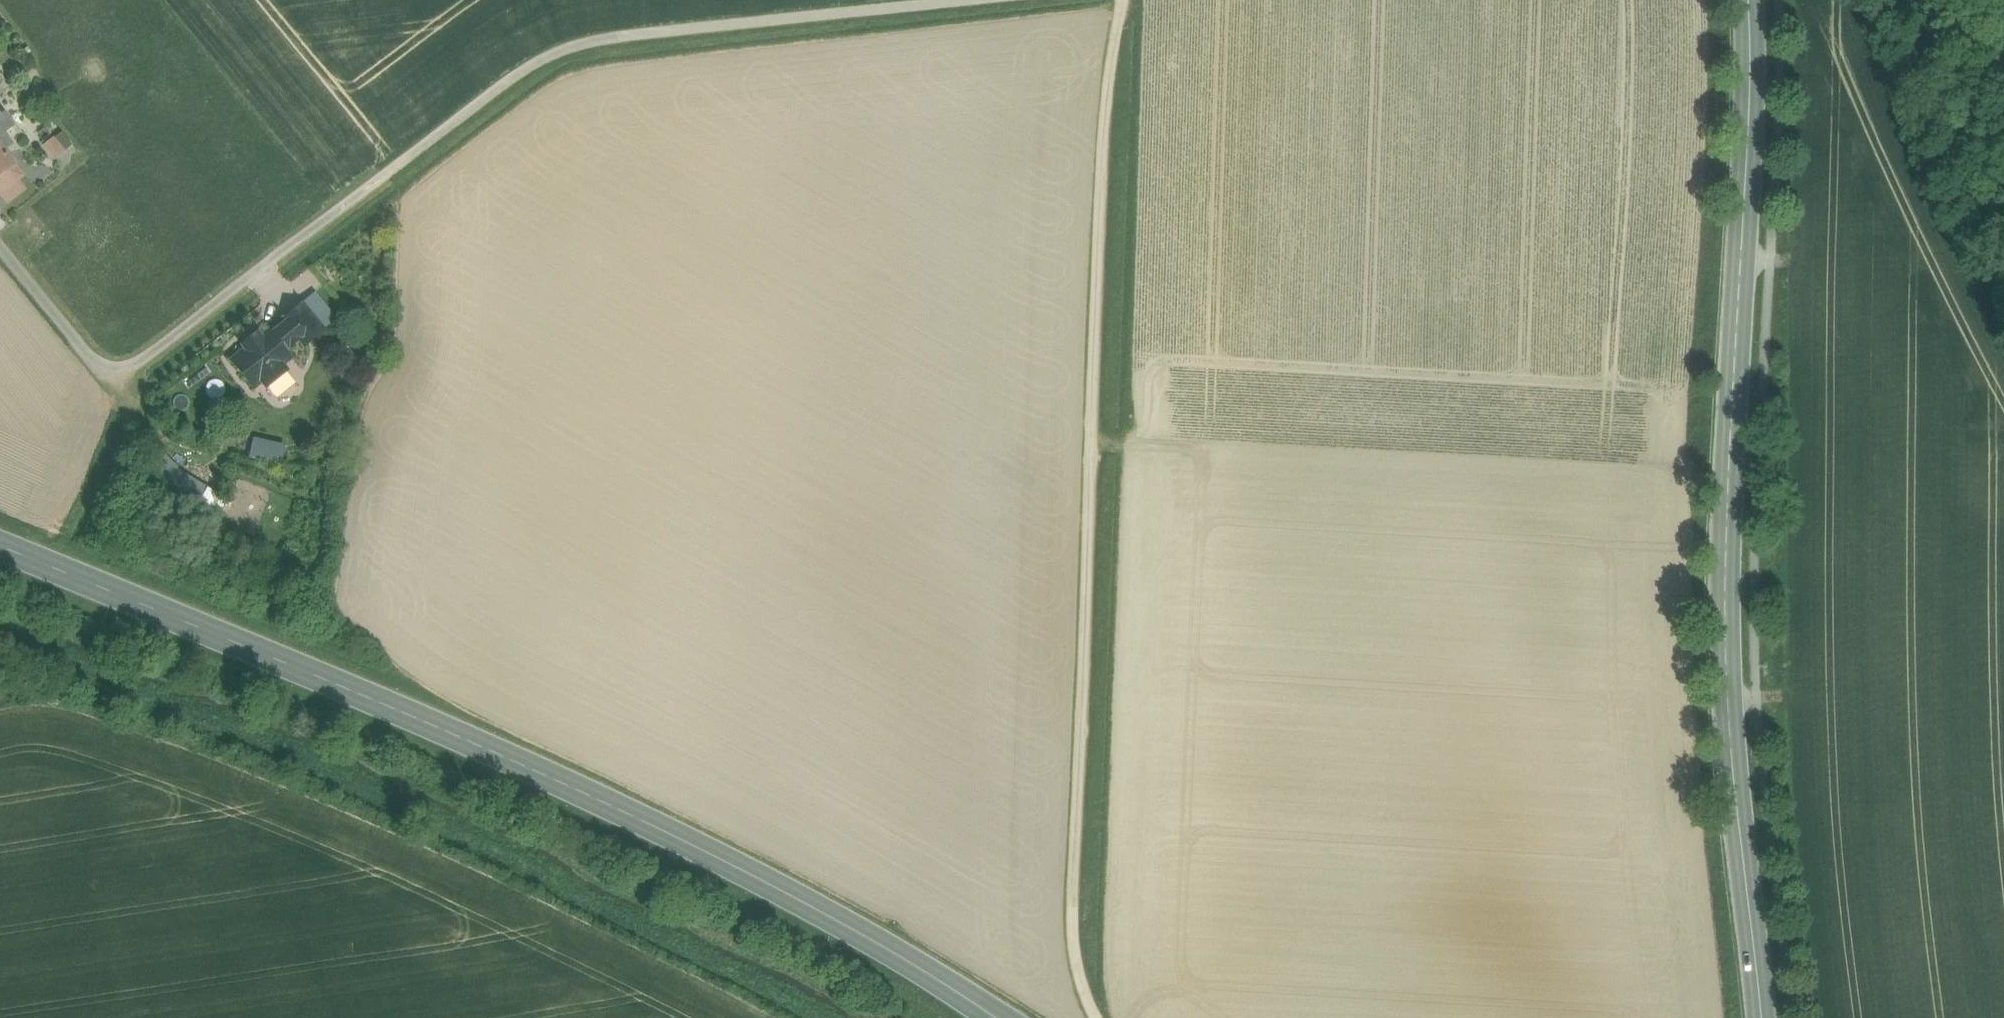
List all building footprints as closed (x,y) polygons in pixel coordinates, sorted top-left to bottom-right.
[(1,213),(38,187),(12,150),(20,144),(15,136),(27,127),(0,88),(0,211),(1,213)] [(40,144),(51,159),(70,144),(59,129),(40,144)] [(273,322),(230,357),(254,386),(266,376),(285,399),(306,382),(296,370),(340,334),(313,300),(278,329),(273,322)] [(278,463),(283,443),(250,435),(245,454),(278,463)]
